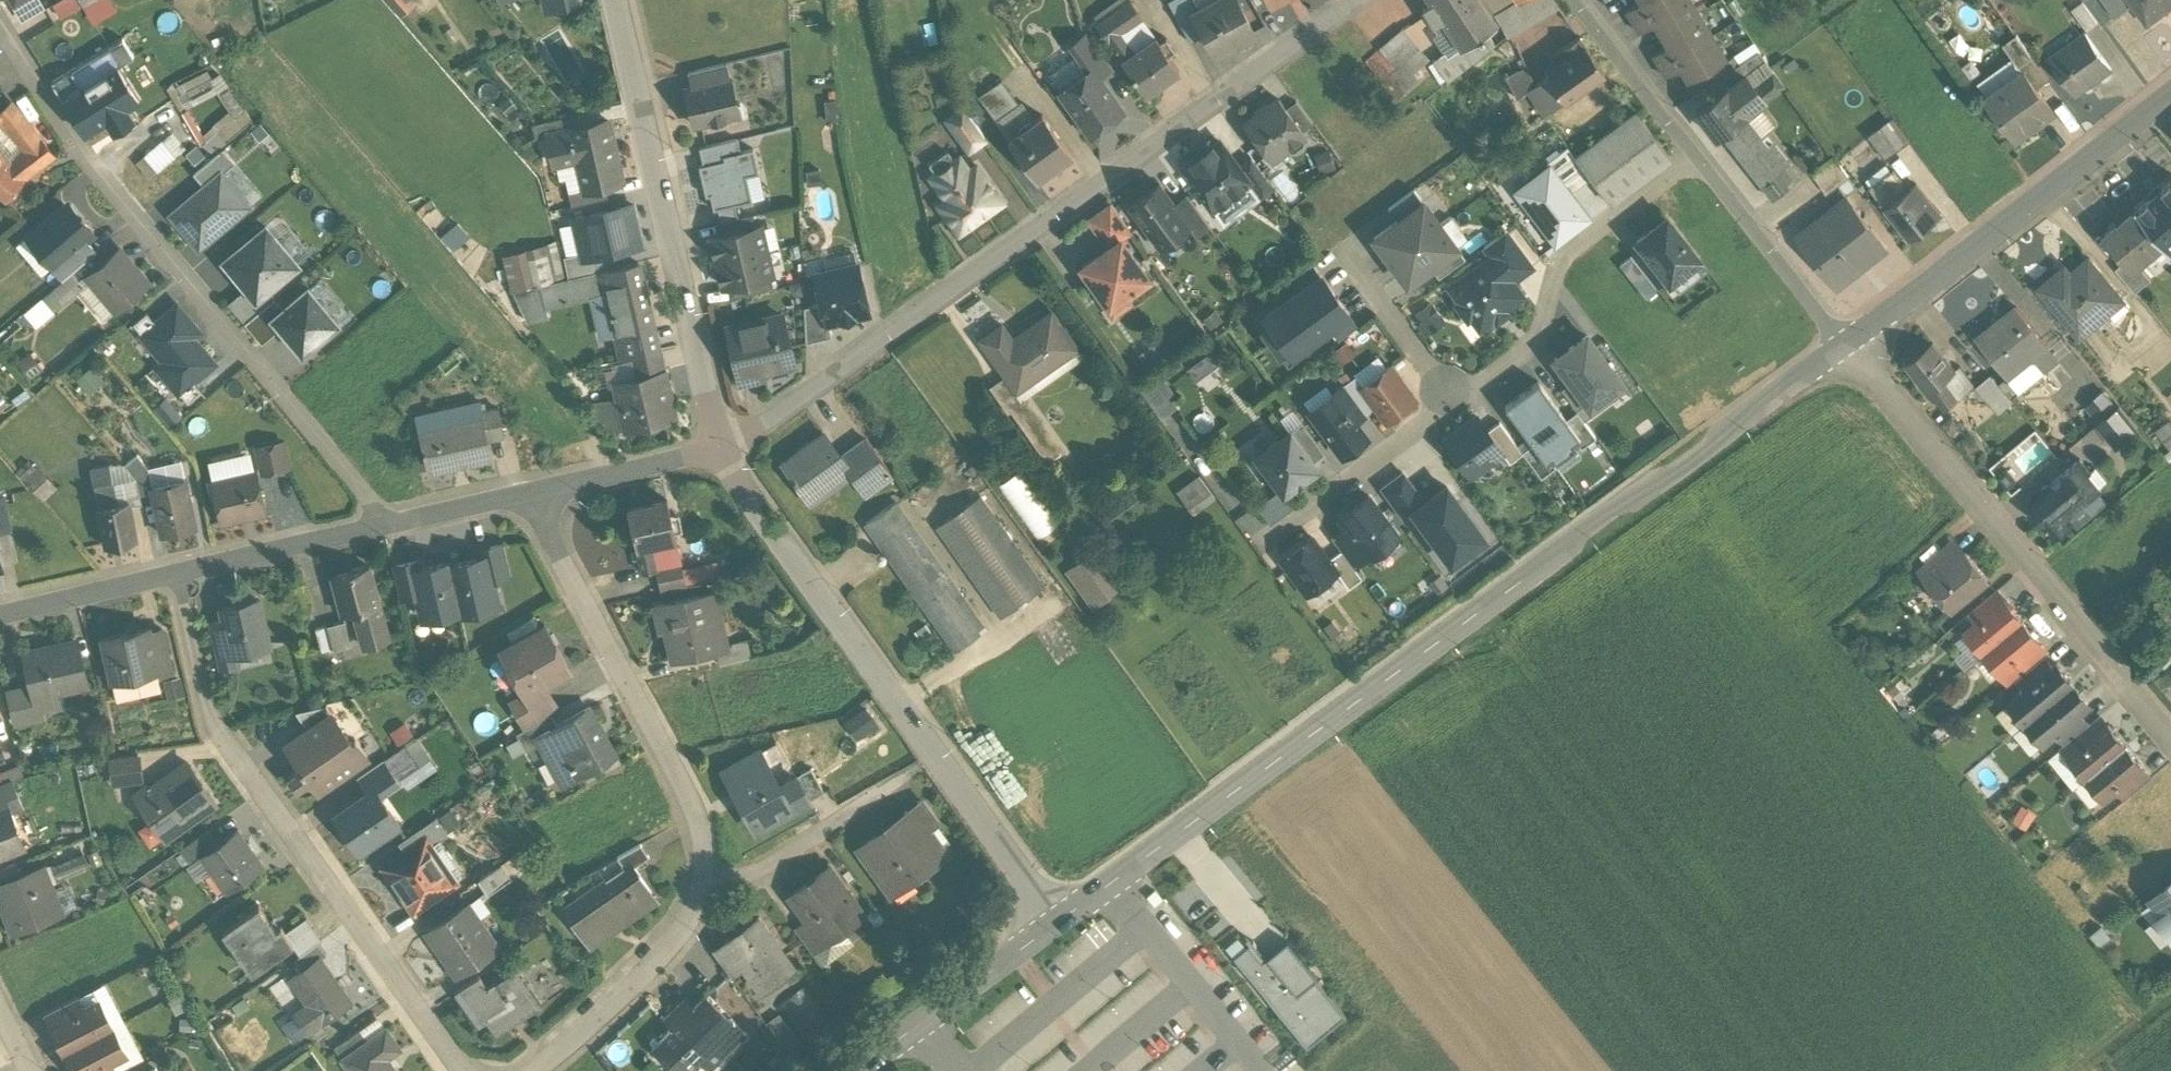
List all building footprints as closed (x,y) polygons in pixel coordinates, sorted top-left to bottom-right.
[(45,7),(41,0),(25,0),(16,5),(25,19),(45,7)] [(60,19),(80,6),(76,0),(63,0),(52,7),(60,19)] [(547,8),(550,7),(550,8),(571,3),(571,2),(578,0),(545,0),(547,8)] [(1167,3),(1189,44),(1205,35),(1195,15),(1201,11),(1195,0),(1174,0),(1167,3)] [(1195,15),(1205,35),(1215,53),(1253,33),(1235,0),(1222,0),(1201,11),(1195,15)] [(1270,9),(1287,0),(1266,0),(1270,9)] [(1289,4),(1298,21),(1309,14),(1300,0),(1296,0),(1289,4)] [(1433,5),(1425,10),(1439,33),(1448,28),(1463,49),(1464,51),(1487,34),(1495,28),(1477,0),(1429,0),(1433,5)] [(1495,28),(1499,25),(1494,16),(1486,0),(1477,0),(1495,28)] [(1494,16),(1519,2),(1518,0),(1486,0),(1494,16)] [(1494,16),(1499,25),(1507,39),(1508,40),(1560,8),(1554,0),(1522,0),(1519,2),(1494,16)] [(1642,3),(1627,12),(1639,33),(1655,24),(1662,36),(1701,13),(1693,0),(1640,0),(1642,3)] [(2122,0),(2102,0),(2115,19),(2129,9),(2122,0)] [(2148,24),(2170,7),(2170,0),(2130,0),(2148,24)] [(1131,2),(1097,26),(1108,42),(1121,33),(1142,18),(1131,2)] [(2097,24),(2082,3),(2073,10),(2088,31),(2097,24)] [(1701,13),(1662,36),(1668,47),(1653,56),(1666,78),(1681,69),(1689,81),(1728,58),(1701,13)] [(1142,18),(1121,33),(1135,53),(1156,38),(1142,18)] [(1403,30),(1380,49),(1383,52),(1406,79),(1412,74),(1429,59),(1403,30)] [(1121,33),(1108,42),(1122,62),(1135,53),(1121,33)] [(2085,33),(2050,58),(2076,95),(2112,69),(2085,33)] [(1487,34),(1464,51),(1463,49),(1449,58),(1446,54),(1435,61),(1450,84),(1496,46),(1487,34)] [(1089,36),(1069,49),(1086,73),(1092,69),(1098,77),(1110,69),(1089,36)] [(1135,53),(1122,62),(1146,95),(1179,72),(1156,38),(1135,53)] [(1605,75),(1580,38),(1552,57),(1558,66),(1547,74),(1549,77),(1566,101),(1605,75)] [(120,43),(107,51),(118,68),(133,59),(121,40),(119,42),(120,43)] [(1406,79),(1383,52),(1368,65),(1387,86),(1379,92),(1392,107),(1419,83),(1412,74),(1406,79)] [(1759,54),(1724,77),(1731,88),(1765,62),(1759,54)] [(2048,81),(2031,58),(2019,67),(2023,73),(2024,72),(2036,89),(2048,81)] [(759,60),(754,67),(763,72),(767,65),(759,60)] [(1731,88),(1726,92),(1736,105),(1764,83),(1772,95),(1783,87),(1765,62),(1731,88)] [(726,65),(687,74),(690,88),(729,79),(726,65)] [(1527,67),(1506,75),(1515,97),(1534,86),(1535,85),(1527,67)] [(83,90),(62,102),(83,134),(138,100),(118,68),(83,90)] [(1098,77),(1092,69),(1086,73),(1059,93),(1087,131),(1113,113),(1115,116),(1122,111),(1098,77)] [(216,70),(172,94),(185,114),(216,97),(230,116),(203,142),(213,153),(255,123),(216,70)] [(2023,73),(1987,98),(2017,140),(2054,114),(2036,89),(2024,72),(2023,73)] [(71,74),(51,85),(62,102),(83,90),(71,74)] [(1535,85),(1534,86),(1551,111),(1566,101),(1549,77),(1535,85)] [(690,88),(684,89),(686,97),(683,98),(685,109),(689,109),(693,126),(726,118),(724,109),(736,107),(729,79),(690,88)] [(1018,105),(1001,81),(978,97),(995,121),(1018,105)] [(1764,83),(1736,105),(1744,116),(1772,95),(1764,83)] [(1726,92),(1699,113),(1716,138),(1720,135),(1744,116),(1736,105),(1726,92)] [(1312,125),(1295,102),(1286,109),(1303,132),(1312,125)] [(1283,104),(1273,111),(1270,108),(1265,108),(1260,112),(1260,114),(1244,126),(1266,156),(1280,146),(1284,151),(1305,135),(1303,132),(1286,109),(1283,104)] [(12,105),(0,114),(0,121),(1,121),(39,168),(54,157),(12,105)] [(986,140),(964,109),(947,121),(969,152),(986,140)] [(1636,114),(1575,159),(1592,180),(1610,205),(1670,160),(1636,114)] [(1071,156),(1042,115),(1008,139),(1037,180),(1071,156)] [(1760,137),(1744,116),(1720,135),(1761,186),(1789,163),(1765,133),(1760,137)] [(561,118),(533,125),(536,140),(549,137),(548,135),(565,131),(561,118)] [(1909,141),(1893,119),(1881,128),(1896,150),(1909,141)] [(1,121),(0,122),(0,158),(24,178),(39,168),(1,121)] [(565,131),(548,135),(549,137),(556,167),(576,162),(582,190),(605,186),(622,181),(608,121),(565,131)] [(174,132),(160,144),(137,164),(151,180),(188,148),(174,132)] [(737,141),(699,150),(703,167),(724,162),(723,158),(740,154),(737,141)] [(1238,170),(1219,144),(1183,170),(1213,211),(1248,186),(1249,184),(1238,170)] [(223,149),(192,176),(204,190),(220,176),(235,163),(223,149)] [(1570,197),(1592,180),(1575,159),(1568,150),(1547,165),(1549,169),(1570,197)] [(724,162),(703,167),(699,168),(703,183),(707,182),(713,211),(751,202),(745,178),(759,175),(754,151),(740,154),(723,158),(724,162)] [(959,159),(954,162),(948,153),(929,166),(935,176),(931,179),(946,201),(938,206),(949,222),(954,218),(964,231),(987,215),(985,212),(1001,201),(976,167),(969,172),(959,159)] [(1834,156),(1812,172),(1820,183),(1842,167),(1834,156)] [(8,202),(24,178),(0,158),(0,196),(8,202)] [(1251,160),(1238,170),(1249,184),(1248,186),(1259,201),(1274,190),(1251,160)] [(1789,163),(1761,186),(1772,201),(1801,178),(1789,163)] [(1842,167),(1820,183),(1825,191),(1827,193),(1849,177),(1842,167)] [(1589,220),(1570,197),(1549,169),(1516,195),(1556,246),(1589,220)] [(1895,169),(1873,187),(1888,205),(1910,188),(1895,169)] [(248,210),(220,176),(204,190),(172,216),(201,250),(248,210)] [(2135,211),(2159,240),(2170,254),(2170,182),(2135,211)] [(1888,205),(1887,206),(1912,237),(1941,214),(1916,183),(1910,188),(1888,205)] [(605,186),(582,190),(568,193),(571,206),(607,198),(605,186)] [(1174,205),(1159,186),(1129,208),(1160,251),(1186,231),(1190,228),(1174,205)] [(1396,223),(1423,204),(1415,193),(1388,211),(1396,223)] [(1846,196),(1799,233),(1806,243),(1854,206),(1846,196)] [(1186,197),(1174,205),(1190,228),(1186,231),(1192,241),(1209,228),(1186,197)] [(1375,240),(1391,262),(1440,227),(1423,204),(1375,240)] [(645,246),(635,205),(575,220),(585,260),(601,257),(645,246)] [(79,222),(65,206),(28,236),(44,255),(47,252),(56,263),(54,264),(55,265),(84,241),(85,242),(94,234),(82,220),(79,222)] [(1111,206),(1088,222),(1108,250),(1120,241),(1121,243),(1132,235),(1111,206)] [(1854,206),(1806,243),(1839,285),(1886,248),(1854,206)] [(2135,211),(2117,226),(2117,225),(2103,237),(2125,263),(2132,271),(2139,266),(2134,261),(2159,240),(2135,211)] [(749,216),(717,224),(720,237),(752,229),(749,216)] [(453,251),(471,234),(459,220),(440,237),(453,251)] [(1670,284),(1699,262),(1667,221),(1638,243),(1644,251),(1667,281),(1670,284)] [(720,237),(712,239),(715,252),(713,256),(714,264),(766,251),(761,227),(752,229),(720,237)] [(1457,249),(1440,227),(1391,262),(1409,285),(1430,269),(1457,249)] [(266,228),(226,262),(248,289),(257,299),(267,290),(297,265),(266,228)] [(1486,247),(1513,284),(1532,270),(1506,233),(1486,247)] [(84,241),(55,265),(67,279),(73,274),(96,254),(85,242),(84,241)] [(1121,243),(1120,241),(1108,250),(1081,269),(1109,308),(1131,292),(1132,293),(1136,289),(1148,280),(1121,243)] [(476,254),(464,242),(449,256),(460,268),(476,254)] [(543,247),(523,251),(524,253),(502,258),(510,293),(539,286),(565,280),(557,243),(543,247)] [(1465,260),(1457,249),(1430,269),(1439,280),(1465,260)] [(766,251),(714,264),(716,271),(720,274),(723,287),(732,285),(763,278),(772,276),(766,251)] [(1656,289),(1667,281),(1644,251),(1633,259),(1656,289)] [(120,253),(88,279),(116,313),(148,286),(120,253)] [(592,274),(605,271),(601,257),(585,260),(567,265),(570,279),(592,274)] [(1644,298),(1656,289),(1633,259),(1621,268),(1644,298)] [(2088,259),(2061,281),(2056,275),(2038,289),(2079,338),(2123,301),(2088,259)] [(1472,273),(1450,289),(1461,304),(1459,306),(1469,320),(1474,317),(1483,328),(1524,299),(1513,284),(1495,260),(1474,275),(1472,273)] [(605,271),(592,274),(597,296),(604,294),(603,293),(643,284),(638,263),(605,271)] [(2132,271),(2125,263),(2115,271),(2134,294),(2150,280),(2139,266),(2132,271)] [(1312,266),(1293,280),(1301,290),(1320,276),(1312,266)] [(857,267),(815,277),(822,305),(826,323),(828,323),(868,313),(857,267)] [(67,279),(53,290),(64,305),(85,288),(73,274),(67,279)] [(565,280),(539,286),(544,309),(597,296),(592,274),(570,279),(565,280)] [(1301,290),(1264,318),(1269,325),(1261,331),(1279,356),(1288,350),(1293,358),(1331,331),(1349,317),(1350,317),(1320,276),(1301,290)] [(763,278),(732,285),(735,298),(766,290),(763,278)] [(643,284),(603,293),(604,294),(613,335),(618,334),(652,326),(643,284)] [(539,286),(522,291),(528,313),(544,309),(539,286)] [(228,305),(245,325),(275,300),(267,290),(257,299),(248,289),(228,305)] [(53,290),(43,299),(55,313),(64,305),(53,290)] [(338,324),(309,290),(284,311),(274,319),(282,329),(302,353),(338,324)] [(275,300),(245,325),(262,346),(282,329),(274,319),(284,311),(275,300)] [(1412,315),(1424,336),(1447,323),(1434,302),(1412,315)] [(141,336),(164,363),(192,338),(200,332),(178,305),(155,325),(141,336)] [(822,305),(804,309),(806,344),(831,338),(828,323),(826,323),(822,305)] [(2016,307),(1976,338),(2007,378),(2046,348),(2047,347),(2016,307)] [(1051,313),(1012,341),(1002,326),(980,341),(1005,377),(1016,392),(1018,391),(1031,382),(1035,388),(1081,355),(1051,313)] [(132,326),(141,336),(155,325),(146,314),(132,326)] [(1349,317),(1331,331),(1339,341),(1357,327),(1349,317)] [(774,318),(728,329),(741,385),(760,381),(758,372),(793,364),(787,340),(780,341),(774,318)] [(652,326),(618,334),(624,360),(630,358),(658,352),(652,326)] [(1586,337),(1554,360),(1572,384),(1589,408),(1621,385),(1586,337)] [(215,366),(192,338),(164,363),(157,368),(180,396),(180,395),(194,384),(215,366)] [(1931,343),(1905,363),(1927,392),(1928,391),(1942,381),(1953,372),(1931,343)] [(2046,348),(2007,378),(2017,391),(2056,361),(2046,348)] [(658,352),(630,358),(635,378),(663,372),(658,352)] [(1415,403),(1389,368),(1362,387),(1376,407),(1388,423),(1415,403)] [(1973,388),(1959,368),(1953,372),(1942,381),(1956,401),(1973,388)] [(635,378),(615,383),(626,429),(674,418),(663,372),(635,378)] [(2011,403),(1989,376),(1973,388),(1996,415),(2011,403)] [(1016,392),(1005,377),(989,388),(1008,415),(1011,413),(1046,463),(1061,453),(1018,391),(1016,392)] [(1376,407),(1362,387),(1355,378),(1344,385),(1366,415),(1376,407)] [(1942,381),(1928,391),(1943,411),(1956,401),(1942,381)] [(1540,383),(1506,407),(1533,444),(1547,463),(1580,439),(1567,420),(1540,383)] [(202,393),(194,384),(180,395),(189,405),(202,393)] [(1589,408),(1572,384),(1561,392),(1577,413),(1584,423),(1594,415),(1589,408)] [(1366,415),(1344,385),(1333,393),(1334,395),(1354,423),(1366,415)] [(2087,406),(2100,421),(2120,405),(2107,389),(2087,406)] [(1354,423),(1334,395),(1310,412),(1342,456),(1366,439),(1354,423)] [(481,402),(416,417),(420,431),(482,417),(481,412),(482,411),(481,402)] [(2139,430),(2120,406),(2112,412),(2098,425),(2108,438),(2117,448),(2139,430)] [(482,411),(481,412),(482,417),(484,417),(489,439),(504,435),(498,408),(482,411)] [(1577,413),(1567,420),(1580,439),(1586,446),(1595,439),(1584,423),(1577,413)] [(420,431),(419,432),(424,454),(425,454),(428,468),(460,461),(462,466),(494,459),(489,439),(484,417),(482,417),(420,431)] [(1476,418),(1445,440),(1472,477),(1503,455),(1487,433),(1476,418)] [(1500,423),(1487,433),(1503,455),(1510,464),(1523,454),(1500,423)] [(1325,455),(1302,424),(1289,433),(1313,464),(1325,455)] [(1313,464),(1289,433),(1256,457),(1283,494),(1295,485),(1296,487),(1306,480),(1304,478),(1316,469),(1313,464)] [(840,457),(824,435),(783,464),(793,479),(792,480),(797,486),(798,486),(805,496),(824,482),(828,488),(850,473),(851,472),(840,457)] [(865,439),(840,457),(851,472),(850,473),(854,480),(881,461),(865,439)] [(282,444),(257,449),(262,475),(288,469),(282,444)] [(1547,463),(1533,444),(1522,452),(1541,479),(1552,470),(1547,463)] [(250,449),(207,459),(212,481),(255,471),(250,449)] [(147,470),(136,456),(125,464),(136,478),(139,495),(150,492),(150,490),(151,489),(147,470)] [(2080,459),(2062,474),(2066,478),(2029,509),(2043,527),(2045,525),(2055,537),(2072,523),(2068,517),(2102,489),(2100,487),(2107,481),(2096,468),(2091,472),(2080,459)] [(881,461),(854,480),(864,494),(891,475),(881,461)] [(28,462),(17,472),(24,480),(36,470),(28,462)] [(136,478),(125,464),(109,465),(113,483),(121,481),(136,478)] [(109,465),(91,468),(99,508),(117,504),(113,483),(109,465)] [(55,489),(38,468),(36,470),(24,480),(42,501),(55,489)] [(1023,470),(999,483),(1029,542),(1054,529),(1023,470)] [(2017,482),(2007,470),(1998,478),(2007,489),(2017,482)] [(255,471),(212,481),(221,522),(264,513),(255,471)] [(1414,513),(1425,505),(1402,473),(1380,490),(1402,521),(1414,513)] [(136,478),(121,481),(126,503),(129,502),(130,507),(142,505),(139,495),(136,478)] [(121,481),(113,483),(117,504),(126,503),(121,481)] [(151,489),(150,490),(150,492),(160,536),(195,528),(184,481),(151,489)] [(1212,500),(1198,481),(1179,494),(1193,513),(1212,500)] [(1425,505),(1414,513),(1451,565),(1486,541),(1448,488),(1425,505)] [(1043,588),(978,497),(935,528),(1000,619),(1043,588)] [(1370,497),(1339,520),(1345,528),(1368,560),(1399,537),(1370,497)] [(3,498),(0,499),(0,531),(9,529),(3,498)] [(667,500),(628,509),(636,547),(637,547),(650,544),(676,538),(674,532),(671,517),(667,500)] [(99,508),(98,508),(106,546),(136,540),(130,507),(129,502),(126,503),(117,504),(99,508)] [(984,631),(894,503),(865,524),(954,652),(984,631)] [(677,515),(671,517),(674,532),(681,530),(677,515)] [(1354,570),(1368,560),(1345,528),(1331,538),(1354,570)] [(1313,540),(1282,562),(1307,596),(1337,574),(1329,562),(1313,540)] [(502,544),(476,550),(477,557),(483,582),(492,580),(510,576),(502,544)] [(650,544),(637,547),(643,573),(656,570),(655,569),(650,544)] [(1944,549),(1917,571),(1930,585),(1932,584),(1930,581),(1954,561),(1944,549)] [(1987,579),(1965,552),(1954,561),(1930,581),(1932,584),(1953,608),(1987,579)] [(1342,553),(1329,562),(1337,574),(1348,590),(1362,580),(1354,570),(1342,553)] [(450,563),(449,563),(460,611),(460,613),(483,608),(481,602),(496,598),(492,580),(483,582),(477,557),(450,563)] [(1114,588),(1092,558),(1070,574),(1092,604),(1114,588)] [(419,560),(393,566),(400,598),(418,594),(427,592),(421,567),(419,560)] [(450,560),(421,567),(427,592),(418,594),(422,612),(437,609),(438,616),(460,611),(449,563),(450,563),(450,560)] [(681,563),(655,569),(656,570),(660,591),(686,586),(681,563)] [(369,565),(332,575),(345,620),(346,620),(349,632),(360,629),(355,610),(378,604),(379,604),(369,565)] [(1995,591),(1970,612),(1978,622),(1979,623),(2004,602),(2003,601),(1995,591)] [(714,593),(655,606),(660,631),(665,630),(671,661),(716,651),(727,649),(726,646),(714,593)] [(268,645),(257,599),(222,608),(225,620),(233,654),(234,653),(268,645)] [(2004,602),(1979,623),(1978,622),(1966,632),(1983,654),(2022,621),(2005,600),(2003,601),(2004,602)] [(378,604),(355,610),(360,629),(364,642),(387,636),(378,604)] [(233,654),(225,620),(210,623),(221,668),(237,664),(234,653),(233,654)] [(345,620),(327,625),(333,648),(334,651),(353,645),(349,632),(346,620),(345,620)] [(2022,621),(1983,654),(2000,674),(2013,664),(2011,662),(2036,641),(2038,643),(2039,642),(2022,621)] [(327,625),(315,628),(321,652),(333,648),(327,625)] [(545,625),(502,649),(524,689),(526,692),(544,682),(569,668),(545,625)] [(149,627),(103,638),(116,699),(141,693),(137,674),(157,670),(158,669),(150,631),(149,627)] [(162,628),(150,631),(158,669),(157,670),(158,673),(172,670),(162,628)] [(731,645),(726,646),(727,649),(716,651),(719,664),(751,657),(747,640),(731,643),(731,645)] [(76,641),(25,653),(33,688),(35,695),(37,695),(86,683),(76,641)] [(2036,641),(2011,662),(2013,664),(2022,674),(2044,656),(2047,653),(2038,643),(2036,641)] [(2156,658),(2164,668),(2170,662),(2170,646),(2156,658)] [(502,649),(487,657),(509,698),(524,689),(502,649)] [(2022,674),(2018,678),(2026,688),(2053,666),(2044,656),(2022,674)] [(2026,688),(2014,699),(2022,709),(2021,715),(2027,722),(2071,686),(2071,680),(2057,663),(2053,666),(2026,688)] [(2013,664),(2000,674),(2009,685),(2018,678),(2022,674),(2013,664)] [(544,682),(526,692),(524,689),(509,698),(526,727),(551,713),(559,709),(544,682)] [(2071,686),(2027,722),(2044,742),(2058,731),(2080,712),(2084,708),(2085,702),(2071,686)] [(33,688),(9,694),(16,721),(42,714),(37,695),(35,695),(33,688)] [(327,705),(297,712),(308,728),(321,719),(324,723),(335,716),(327,705)] [(600,724),(590,706),(564,721),(557,725),(551,713),(526,727),(516,733),(526,751),(539,744),(557,775),(575,765),(580,773),(609,758),(594,728),(600,724)] [(2080,712),(2058,731),(2067,742),(2071,738),(2089,723),(2080,712)] [(2089,723),(2071,738),(2078,748),(2079,749),(2107,726),(2099,715),(2089,723)] [(308,728),(286,743),(317,789),(367,755),(355,738),(351,740),(335,716),(324,723),(321,719),(308,728)] [(2107,726),(2079,749),(2078,748),(2069,756),(2087,777),(2126,745),(2108,725),(2107,726)] [(2067,742),(2061,746),(2069,756),(2078,748),(2071,738),(2067,742)] [(2126,745),(2087,777),(2104,798),(2116,787),(2141,766),(2142,765),(2126,745)] [(759,749),(722,769),(755,829),(808,800),(808,799),(795,775),(779,784),(759,749)] [(138,752),(111,756),(114,781),(141,777),(138,752)] [(439,771),(427,753),(399,772),(410,789),(439,771)] [(187,760),(137,795),(165,836),(215,801),(187,760)] [(382,760),(359,776),(370,791),(374,788),(379,794),(397,781),(382,760)] [(2141,766),(2116,787),(2125,798),(2150,778),(2141,766)] [(823,791),(810,767),(795,775),(808,799),(823,791)] [(520,786),(510,773),(498,783),(507,795),(520,786)] [(0,783),(0,812),(11,808),(24,804),(12,778),(0,783)] [(379,794),(374,788),(370,791),(335,814),(359,850),(393,827),(381,809),(387,806),(379,794)] [(919,799),(903,811),(905,814),(920,835),(929,828),(936,823),(919,799)] [(22,843),(14,823),(17,822),(11,808),(0,812),(0,852),(22,843)] [(920,835),(905,814),(858,848),(892,895),(913,880),(909,875),(944,849),(929,828),(920,835)] [(436,816),(399,841),(406,851),(424,839),(428,846),(447,832),(436,816)] [(217,841),(201,853),(201,854),(226,889),(263,863),(238,827),(217,841)] [(208,828),(180,848),(189,862),(201,854),(201,853),(217,841),(208,828)] [(428,846),(424,839),(406,851),(386,865),(386,866),(391,863),(402,880),(398,883),(413,906),(436,891),(430,882),(445,871),(428,846)] [(641,843),(617,856),(626,869),(633,864),(633,865),(649,854),(641,843)] [(82,851),(52,863),(56,875),(87,862),(82,851)] [(0,867),(0,880),(20,872),(15,861),(0,867)] [(0,880),(0,897),(13,930),(62,910),(43,863),(20,872),(0,880)] [(501,863),(478,879),(486,892),(510,876),(501,863)] [(609,881),(606,877),(563,906),(590,944),(610,930),(608,926),(627,913),(624,909),(651,890),(633,865),(633,864),(626,869),(609,881)] [(829,865),(788,894),(806,919),(820,939),(821,938),(860,910),(863,914),(864,913),(829,865)] [(2155,895),(2168,910),(2163,914),(2170,924),(2170,882),(2155,895)] [(469,900),(425,930),(455,974),(499,944),(469,900)] [(276,927),(259,903),(222,928),(244,960),(255,953),(262,963),(292,942),(294,941),(286,930),(281,923),(276,927)] [(306,915),(286,930),(294,941),(292,942),(300,954),(318,941),(322,938),(306,915)] [(793,966),(757,916),(725,940),(742,963),(761,989),(793,966)] [(820,939),(806,919),(794,928),(811,951),(824,942),(821,938),(820,939)] [(742,963),(725,940),(712,949),(729,972),(742,963)] [(300,954),(294,958),(301,968),(318,956),(319,957),(326,952),(318,941),(300,954)] [(1234,957),(1306,1045),(1345,1014),(1285,941),(1264,959),(1251,943),(1234,957)] [(319,957),(318,956),(301,968),(291,975),(310,1002),(295,1012),(307,1028),(349,999),(319,957)] [(509,968),(487,984),(480,973),(454,991),(461,1000),(462,1002),(470,997),(484,1017),(495,1032),(541,1000),(515,964),(509,968)] [(820,1016),(837,1004),(821,981),(803,993),(820,1016)] [(687,1012),(678,1003),(663,1018),(672,1027),(652,1046),(677,1070),(683,1070),(713,1042),(713,1041),(729,1025),(728,1024),(732,1019),(706,993),(687,1012)] [(78,994),(48,1009),(53,1020),(83,1005),(78,994)] [(53,1020),(51,1022),(65,1048),(112,1024),(99,997),(83,1005),(53,1020)] [(484,1017),(470,997),(462,1002),(476,1023),(484,1017)] [(780,1010),(768,1017),(783,1043),(795,1036),(780,1010)] [(729,1025),(713,1041),(713,1042),(722,1051),(723,1053),(745,1032),(732,1019),(728,1024),(729,1025)] [(65,1048),(77,1070),(83,1070),(110,1057),(125,1049),(112,1024),(65,1048)] [(342,1056),(352,1070),(398,1070),(387,1055),(400,1046),(386,1025),(367,1038),(342,1056)] [(359,1027),(334,1045),(342,1056),(367,1038),(359,1027)] [(83,1070),(112,1070),(116,1069),(110,1057),(83,1070)]
